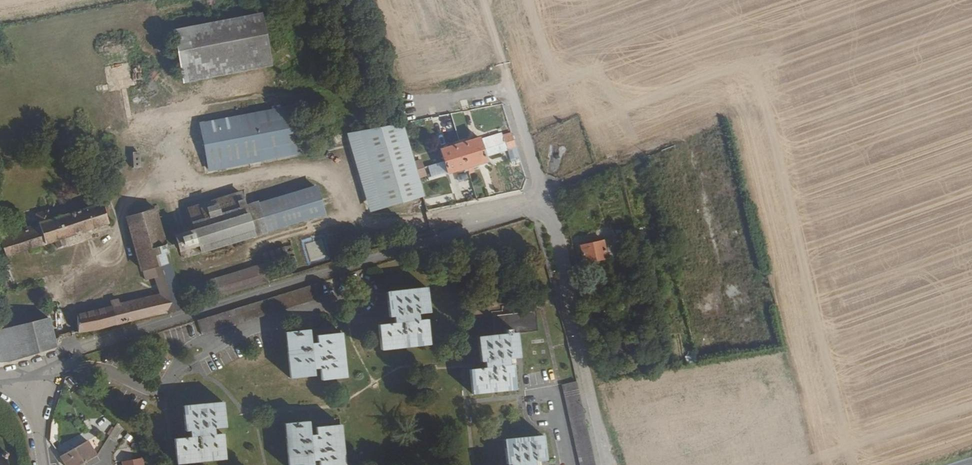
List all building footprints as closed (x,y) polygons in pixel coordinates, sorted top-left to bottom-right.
[(173,31),(183,84),(271,66),(261,14),(173,31)] [(200,124),(209,171),(301,153),(299,142),(292,107),(280,109),(200,124)] [(346,133),(369,210),(423,194),(417,175),(413,161),(401,122),(346,133)] [(481,140),(486,156),(509,149),(504,135),(504,133),(481,140)] [(504,135),(509,149),(517,146),(512,133),(504,135)] [(440,148),(448,173),(468,167),(488,161),(486,156),(481,140),(480,136),(460,142),(440,148)] [(413,161),(417,175),(424,173),(420,159),(413,161)] [(442,161),(427,166),(431,178),(447,173),(442,161)] [(257,204),(265,233),(324,215),(315,186),(257,204)] [(42,228),(19,235),(17,229),(7,232),(9,239),(1,242),(4,252),(6,258),(54,242),(56,248),(66,245),(64,239),(116,221),(110,202),(106,202),(51,221),(48,210),(37,214),(40,221),(42,228)] [(205,228),(185,234),(189,248),(209,242),(211,249),(264,233),(255,205),(203,221),(205,228)] [(161,295),(120,307),(119,301),(111,304),(112,309),(110,309),(110,311),(77,317),(78,334),(124,324),(183,308),(167,255),(168,254),(155,209),(128,216),(146,283),(157,280),(161,295)] [(17,229),(19,235),(42,228),(40,221),(17,229)] [(583,245),(587,262),(608,256),(603,239),(583,245)] [(208,282),(213,300),(268,282),(263,265),(208,282)] [(321,283),(198,320),(203,335),(325,297),(321,283)] [(386,293),(389,317),(394,317),(394,322),(378,324),(378,329),(380,350),(428,344),(426,319),(417,320),(417,314),(429,313),(427,288),(386,293)] [(492,316),(494,336),(477,338),(479,363),(483,363),(483,369),(468,371),(470,395),(516,390),(513,365),(509,366),(508,360),(520,359),(518,334),(538,331),(536,311),(492,316)] [(1,361),(8,361),(9,361),(56,347),(49,320),(9,331),(0,334),(0,354),(1,361)] [(286,334),(290,379),(315,376),(315,369),(320,368),(321,380),(347,377),(342,332),(317,335),(318,342),(312,343),(310,330),(286,332),(286,334)] [(580,464),(596,464),(577,382),(563,386),(580,464)] [(183,406),(185,433),(190,432),(191,438),(175,440),(177,464),(226,461),(223,435),(216,436),(215,429),(227,427),(224,402),(183,406)] [(289,464),(314,464),(314,462),(319,462),(320,464),(344,464),(341,427),(316,429),(317,437),(311,437),(310,423),(285,425),(289,464)] [(504,464),(505,464),(508,464),(537,464),(536,462),(547,460),(544,436),(520,439),(501,441),(504,464)] [(66,464),(82,464),(83,464),(91,459),(96,457),(89,442),(61,457),(66,464)] [(6,457),(9,456),(8,453),(6,453),(5,450),(2,451),(3,454),(0,454),(0,464),(8,464),(6,457)] [(84,464),(101,464),(97,456),(96,457),(91,459),(83,464),(84,464)]
